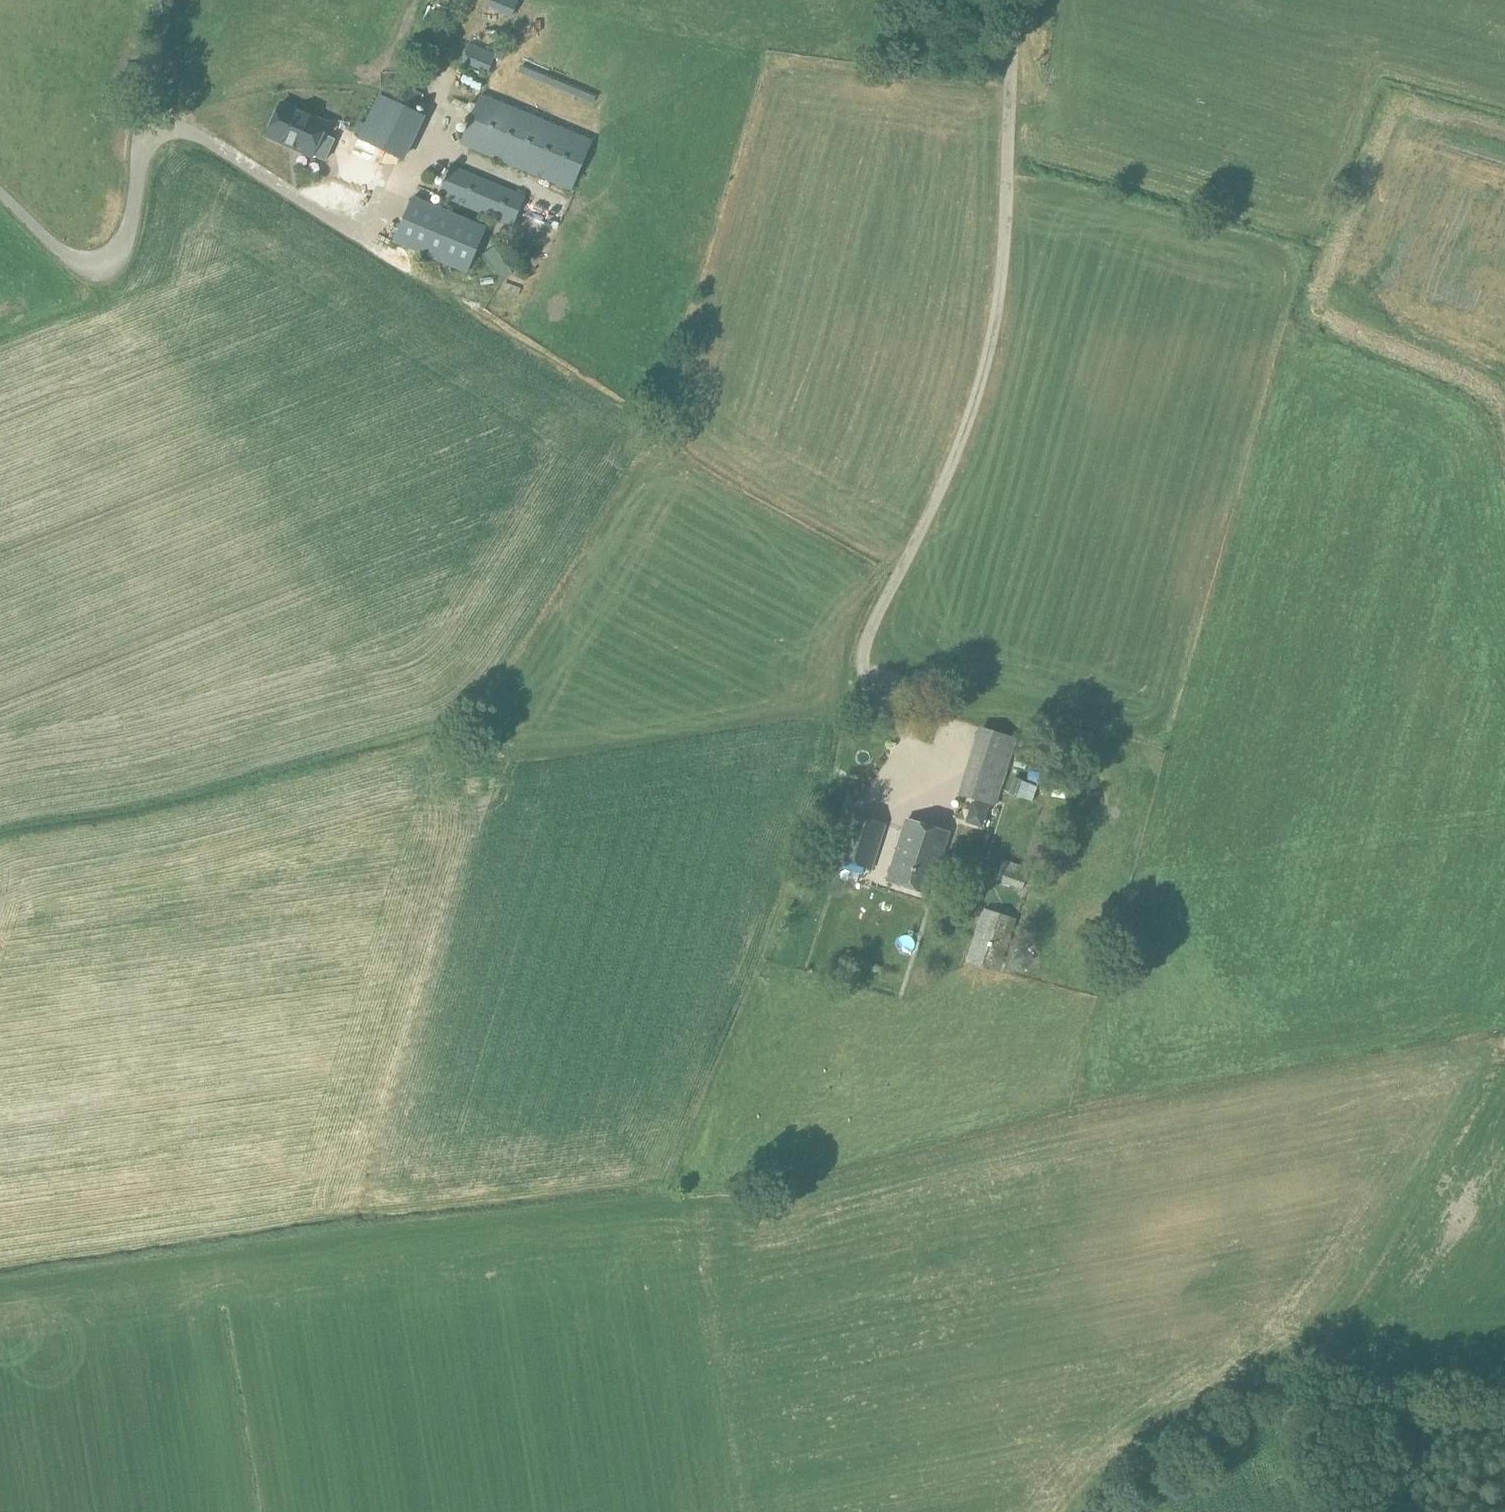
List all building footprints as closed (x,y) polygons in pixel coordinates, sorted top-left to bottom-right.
[(518,0),(489,0),(487,7),(511,17),(518,0)] [(469,45),(461,63),(488,74),(496,56),(469,45)] [(571,190),(592,140),(483,94),(462,143),(571,190)] [(282,103),(267,136),(312,156),(313,155),(325,160),(334,140),(322,134),(327,123),(282,103)] [(401,159),(419,121),(381,103),(363,142),(401,159)] [(513,225),(525,196),(452,166),(440,195),(513,225)] [(468,272),(486,229),(413,198),(395,241),(468,272)] [(997,805),(1018,739),(982,728),(961,794),(997,805)] [(872,866),(885,824),(851,814),(838,856),(872,866)] [(930,893),(949,833),(907,820),(888,880),(930,893)] [(1025,888),(1031,870),(1003,860),(996,879),(1025,888)] [(999,971),(1016,920),(986,910),(968,960),(999,971)]
